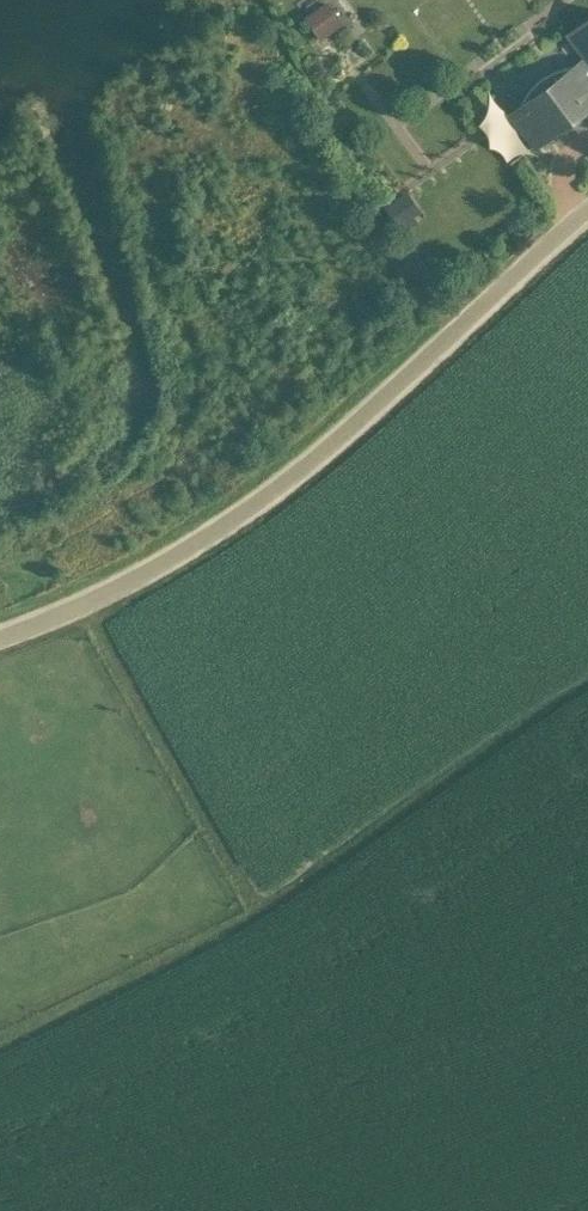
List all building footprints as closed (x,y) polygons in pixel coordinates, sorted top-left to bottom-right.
[(304,19),(320,40),(342,25),(327,3),(304,19)] [(569,34),(587,59),(587,20),(569,34)] [(514,113),(536,143),(587,104),(587,59),(583,63),(582,62),(577,66),(572,66),(567,67),(561,68),(555,71),(546,75),(542,78),(537,82),(530,89),(527,93),(521,103),(519,110),(514,113)] [(384,208),(396,226),(407,218),(403,213),(407,211),(398,198),(384,208)]
